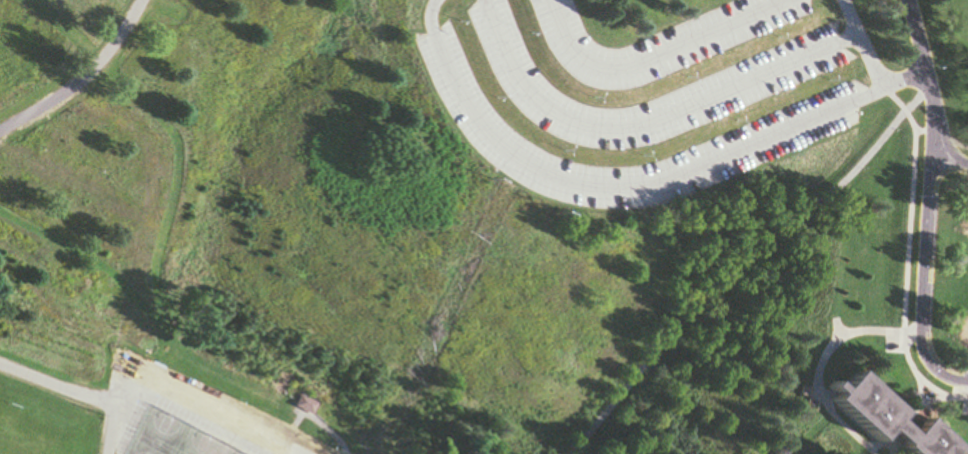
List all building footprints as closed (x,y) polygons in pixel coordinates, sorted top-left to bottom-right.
[(924,415),(965,453),(906,453),(899,448),(901,446),(886,432),(885,434),(874,446),(825,400),(831,392),(826,387),(832,381),(837,386),(852,370),(913,426),(924,415)]
